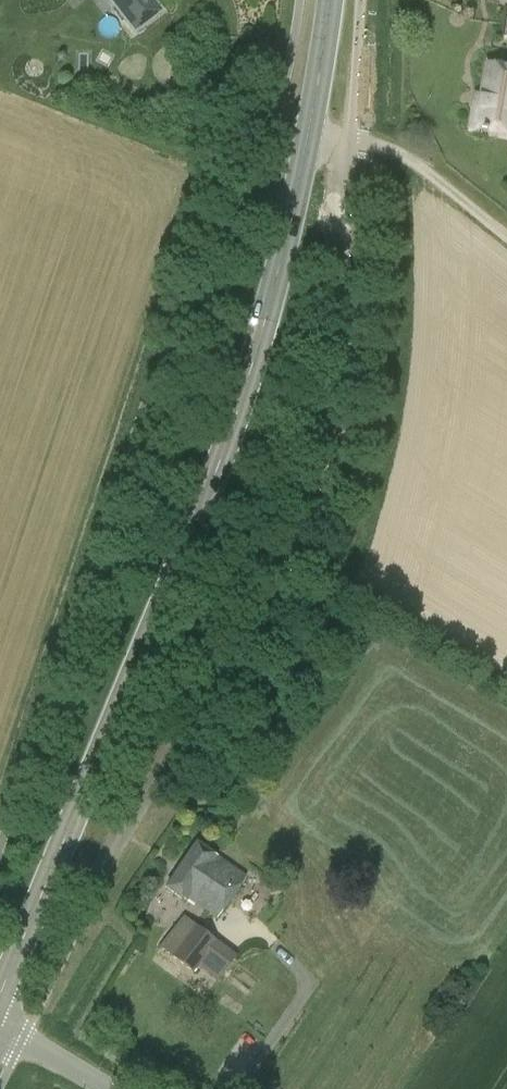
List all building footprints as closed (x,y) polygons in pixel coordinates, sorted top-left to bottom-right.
[(134,35),(158,15),(145,0),(105,0),(134,35)] [(490,65),(483,106),(476,105),(472,127),(506,132),(506,68),(490,65)] [(185,899),(186,898),(203,911),(204,910),(216,918),(245,877),(197,842),(165,885),(185,899)] [(182,917),(170,934),(160,948),(192,972),(197,966),(218,980),(237,955),(182,917)]
